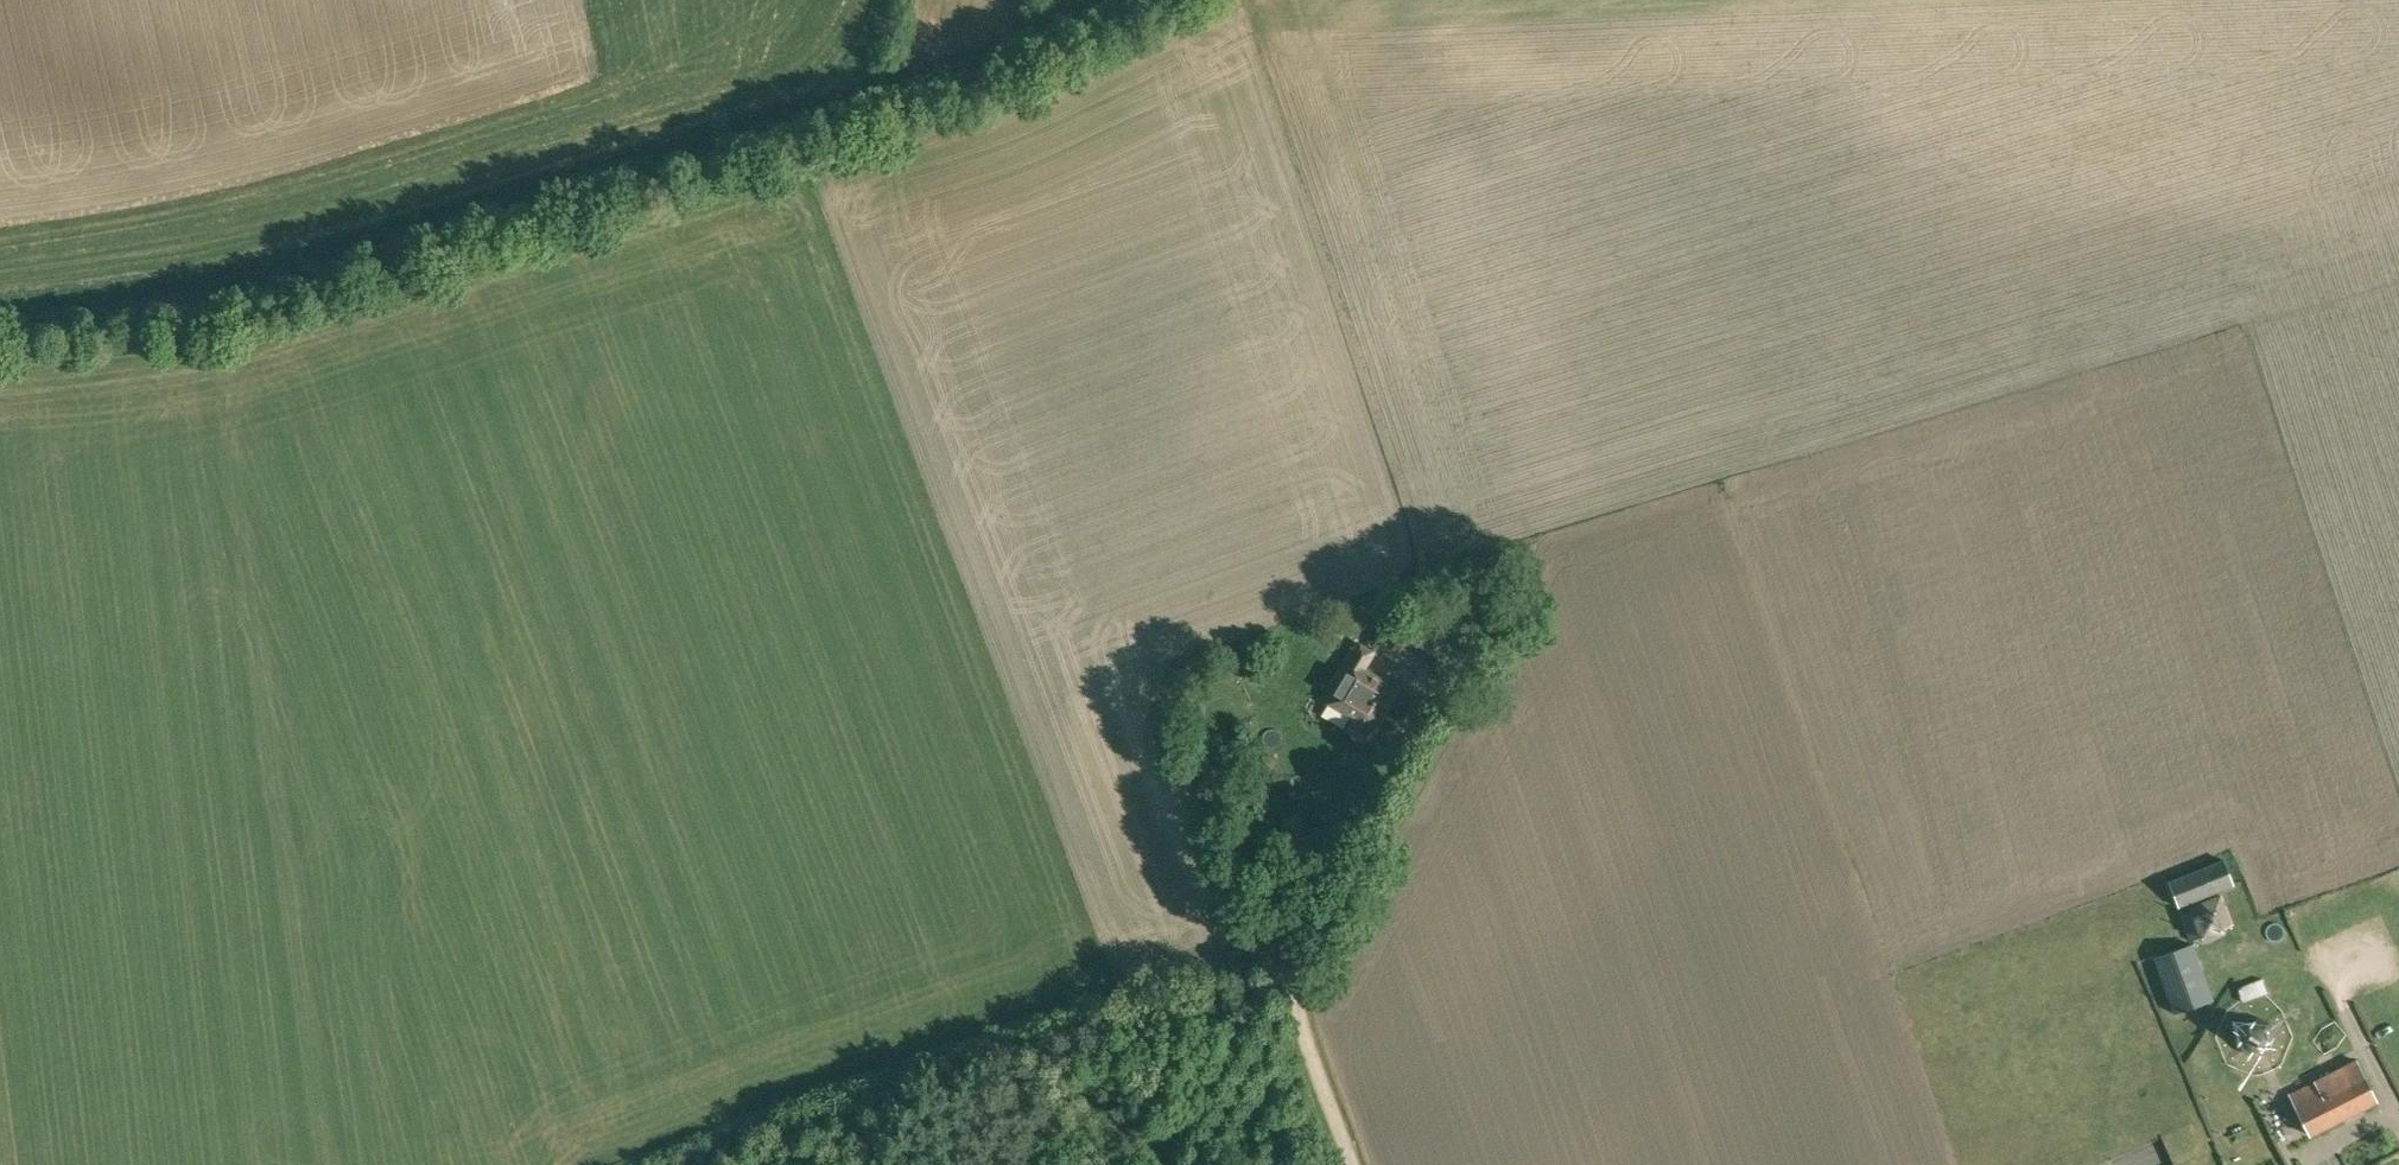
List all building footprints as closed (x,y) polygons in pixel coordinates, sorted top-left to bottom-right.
[(1402,602),(1385,632),(1433,661),(1451,632),(1402,602)] [(1372,727),(1396,687),(1363,668),(1373,651),(1358,642),(1325,698),(1355,716),(1347,729),(1363,739),(1371,727),(1372,727)] [(2223,857),(2168,879),(2178,906),(2234,883),(2223,857)] [(2221,893),(2179,910),(2189,939),(2232,923),(2221,893)] [(2213,998),(2193,942),(2153,956),(2174,1012),(2213,998)] [(2242,1002),(2267,993),(2262,979),(2237,988),(2242,1002)] [(2245,1035),(2252,1044),(2263,1039),(2266,1030),(2259,1023),(2248,1026),(2245,1035)] [(2288,1092),(2310,1133),(2377,1099),(2356,1058),(2288,1092)] [(2155,1155),(2123,1163),(2123,1164),(2158,1164),(2155,1155)]
